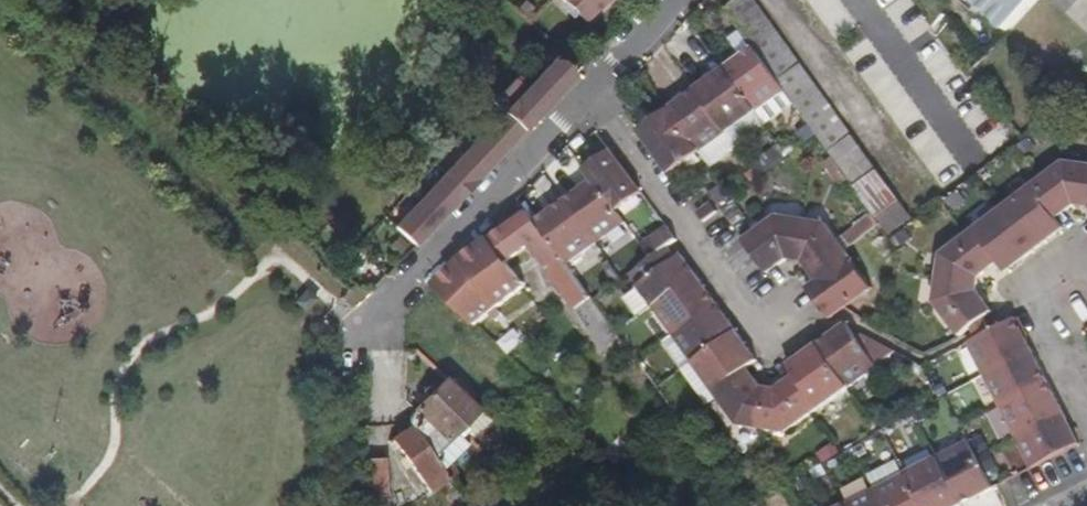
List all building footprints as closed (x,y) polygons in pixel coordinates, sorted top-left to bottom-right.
[(585,23),(607,0),(562,0),(585,23)] [(862,199),(870,212),(875,218),(899,201),(754,0),(731,0),(723,10),(751,47),(783,91),(791,102),(810,129),(814,134),(815,136),(832,159),(862,199)] [(1013,28),(1040,0),(982,0),(1013,28)] [(783,91),(751,47),(722,68),(755,112),(783,91)] [(415,246),(570,78),(568,65),(557,55),(524,89),(515,80),(500,95),(505,101),(504,104),(507,108),(395,228),(415,246)] [(755,112),(722,68),(694,88),(726,133),(755,112)] [(726,133),(694,88),(667,108),(699,153),(726,133)] [(762,122),(791,102),(783,91),(755,112),(762,122)] [(699,153),(667,108),(638,130),(670,174),(699,153)] [(735,144),(763,123),(762,122),(755,112),(726,133),(735,144)] [(814,134),(810,129),(801,135),(804,141),(814,134)] [(709,166),(736,146),(735,144),(726,133),(699,153),(709,166)] [(832,159),(815,136),(811,160),(816,166),(822,162),(824,164),(832,159)] [(1022,160),(1035,150),(1027,138),(1013,148),(1022,160)] [(589,150),(596,160),(608,151),(601,142),(589,150)] [(757,176),(783,156),(783,155),(776,144),(749,164),(753,169),(757,176)] [(786,155),(795,148),(791,144),(783,150),(786,155)] [(642,190),(612,148),(608,151),(596,160),(586,167),(595,179),(616,208),(642,190)] [(1081,205),(1086,164),(1065,161),(1036,183),(1029,188),(1053,219),(1072,204),(1081,205)] [(745,185),(757,176),(753,169),(741,177),(745,185)] [(616,209),(616,208),(595,179),(565,201),(596,243),(626,222),(616,209)] [(720,182),(706,192),(715,204),(728,195),(720,182)] [(1060,228),(1053,219),(1029,188),(1003,208),(1033,250),(1045,240),(1060,228)] [(949,198),(958,210),(970,202),(961,189),(949,198)] [(729,221),(742,239),(751,233),(741,219),(744,217),(729,196),(717,205),(721,212),(729,221)] [(596,243),(565,201),(535,222),(560,255),(567,265),(596,243)] [(899,201),(875,218),(878,222),(891,238),(913,221),(899,201)] [(715,212),(707,202),(696,210),(703,221),(715,212)] [(1033,250),(1003,208),(974,229),(998,261),(1005,270),(1023,258),(1033,250)] [(844,247),(878,222),(875,218),(870,212),(841,234),(843,236),(839,239),(844,247)] [(794,261),(801,220),(776,215),(751,233),(742,239),(743,242),(751,252),(758,263),(765,273),(787,260),(794,261)] [(839,239),(829,224),(801,220),(794,261),(807,263),(819,280),(850,256),(844,247),(839,239)] [(666,241),(674,235),(664,221),(639,239),(649,253),(666,241)] [(437,287),(434,289),(474,326),(528,285),(522,275),(533,268),(510,225),(460,262),(437,287)] [(903,229),(894,237),(901,246),(910,238),(903,229)] [(998,261),(974,229),(967,235),(946,251),(943,279),(982,284),(982,274),(998,261)] [(650,303),(694,272),(687,262),(680,252),(676,254),(666,241),(649,253),(637,262),(647,275),(636,284),(637,285),(622,296),(635,314),(650,303)] [(590,297),(567,265),(560,255),(543,268),(603,353),(621,340),(615,330),(590,297)] [(871,286),(850,256),(819,280),(808,289),(817,302),(819,306),(820,305),(828,317),(844,306),(871,286)] [(619,275),(608,260),(603,264),(614,279),(619,275)] [(694,272),(651,304),(671,332),(714,300),(702,284),(694,272)] [(996,313),(982,294),(982,284),(943,279),(941,303),(965,336),(996,313)] [(691,360),(734,327),(726,317),(714,300),(671,332),(660,341),(680,368),(691,360)] [(988,375),(1033,351),(1027,340),(1017,321),(972,344),(988,375)] [(879,369),(859,341),(845,323),(816,345),(849,391),(879,369)] [(743,340),(734,327),(691,360),(680,368),(704,400),(714,392),(713,390),(746,366),(756,358),(743,340)] [(849,391),(816,345),(798,358),(787,365),(797,378),(821,412),(849,391)] [(1049,383),(1039,363),(1033,351),(988,375),(1003,406),(1049,383)] [(763,428),(769,386),(759,385),(746,366),(713,390),(714,392),(717,396),(736,423),(763,428)] [(433,457),(468,417),(481,430),(491,419),(446,377),(409,417),(409,422),(411,425),(433,457)] [(815,417),(821,412),(797,378),(782,388),(769,386),(763,428),(793,433),(815,417)] [(933,389),(928,379),(921,383),(926,392),(933,389)] [(950,395),(943,381),(936,385),(942,398),(944,397),(946,396),(950,395)] [(1065,414),(1059,402),(1049,383),(1003,406),(1019,438),(1065,414)] [(948,402),(944,397),(942,398),(935,402),(938,407),(948,402)] [(1081,445),(1072,428),(1065,414),(1019,438),(1035,469),(1081,445)] [(927,438),(915,415),(908,419),(920,442),(927,438)] [(448,477),(433,457),(411,425),(391,439),(429,491),(448,477)] [(855,449),(871,440),(867,432),(843,447),(848,454),(854,450),(855,449)] [(888,439),(884,432),(880,434),(876,437),(879,444),(888,439)] [(985,449),(979,438),(970,443),(976,454),(985,449)] [(979,459),(976,454),(970,443),(938,459),(961,505),(966,505),(995,491),(994,489),(986,474),(981,464),(979,459)] [(829,462),(841,453),(835,444),(822,452),(829,462)] [(384,482),(383,448),(366,448),(367,482),(384,482)] [(859,457),(854,450),(846,455),(851,462),(859,457)] [(986,474),(997,468),(992,458),(981,464),(986,474)] [(938,459),(906,475),(922,505),(961,505),(938,459)] [(906,475),(877,491),(885,505),(922,505),(906,475)] [(877,491),(847,505),(885,505),(877,491)]
